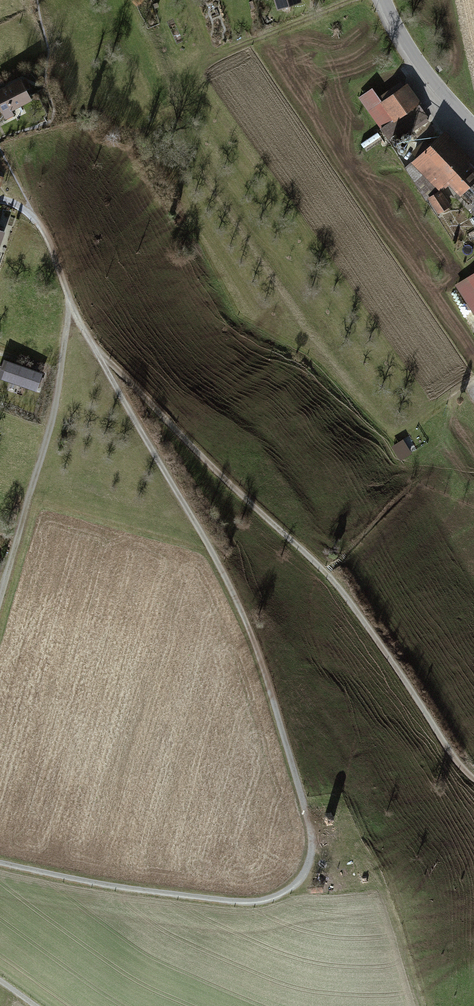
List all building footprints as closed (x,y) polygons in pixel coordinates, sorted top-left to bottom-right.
[(299,0),(275,0),(278,9),(300,2),(299,0)] [(0,90),(0,109),(6,121),(16,117),(13,111),(34,101),(23,79),(0,90)] [(372,88),(359,97),(381,130),(421,103),(408,83),(381,101),(372,88)] [(447,130),(412,163),(439,191),(450,181),(463,194),(473,184),(473,167),(469,162),(473,158),(447,130)] [(442,192),(430,199),(439,214),(451,207),(442,192)] [(456,286),(473,314),(473,275),(456,286)] [(5,358),(0,373),(0,377),(40,391),(46,373),(5,358)] [(405,440),(392,447),(405,471),(417,464),(405,440)]
